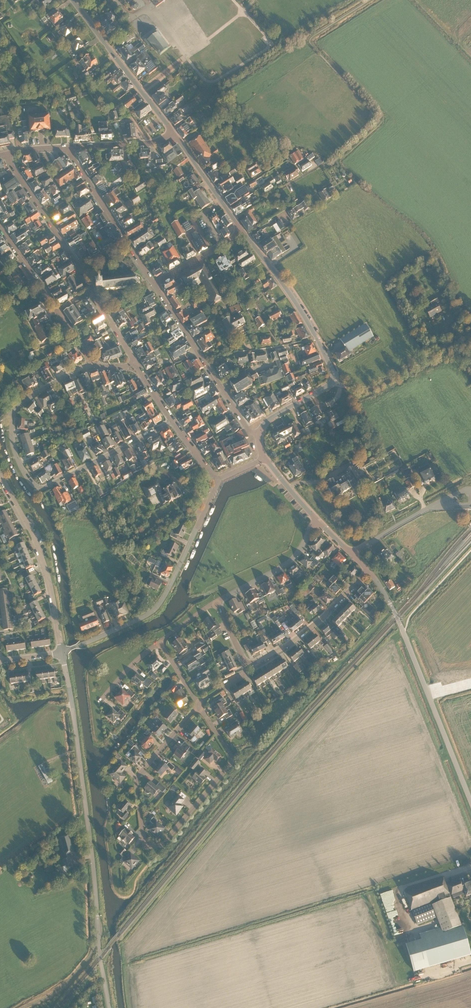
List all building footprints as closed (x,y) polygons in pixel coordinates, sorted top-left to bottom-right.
[(51,0),(44,0),(41,3),(40,4),(37,0),(35,0),(31,3),(34,8),(39,5),(41,7),(43,6),(45,9),(53,3),(51,0)] [(133,10),(139,8),(137,2),(131,5),(133,10)] [(100,24),(107,35),(116,28),(112,23),(118,19),(111,10),(105,14),(108,18),(100,24)] [(56,14),(54,11),(47,16),(49,19),(50,18),(55,25),(58,23),(59,25),(63,22),(62,20),(63,19),(63,18),(64,18),(63,16),(62,15),(61,16),(58,12),(56,14)] [(64,36),(66,38),(73,32),(67,24),(60,29),(61,31),(58,33),(62,38),(64,36)] [(150,36),(145,40),(151,48),(154,46),(156,49),(155,49),(155,50),(156,49),(158,52),(159,53),(159,54),(160,55),(168,49),(166,46),(165,46),(163,43),(164,43),(163,43),(161,41),(162,40),(161,40),(159,38),(161,36),(157,31),(152,34),(152,35),(150,36)] [(124,39),(127,43),(134,38),(132,34),(124,39)] [(70,44),(76,52),(84,46),(78,38),(70,44)] [(123,56),(130,51),(127,47),(128,47),(129,46),(127,44),(124,46),(124,47),(119,51),(123,56)] [(138,50),(140,52),(145,48),(142,44),(137,48),(138,50)] [(133,55),(130,51),(123,56),(126,60),(127,61),(129,60),(132,58),(136,55),(134,53),(133,55)] [(145,52),(141,55),(136,59),(138,60),(130,67),(137,76),(145,70),(149,75),(158,68),(145,52)] [(94,60),(93,61),(89,56),(83,60),(84,60),(80,63),(85,69),(81,72),(85,78),(90,75),(87,71),(90,69),(91,69),(98,64),(94,60)] [(118,85),(121,82),(126,77),(120,70),(112,76),(109,73),(103,78),(108,84),(114,80),(118,85)] [(122,83),(120,84),(127,92),(134,87),(127,79),(122,83)] [(159,106),(162,109),(170,103),(165,96),(165,95),(163,92),(167,90),(164,86),(157,91),(158,93),(152,98),(159,106)] [(123,105),(127,109),(131,106),(134,109),(144,101),(138,94),(123,105)] [(177,103),(178,104),(184,99),(181,96),(173,102),(162,110),(167,116),(174,111),(173,111),(177,108),(175,105),(177,103)] [(136,113),(140,119),(151,111),(147,104),(136,113)] [(181,109),(184,113),(189,108),(187,105),(181,109)] [(5,109),(0,109),(0,146),(3,146),(10,145),(9,140),(13,139),(15,139),(10,116),(9,116),(8,112),(6,112),(5,109)] [(29,114),(31,133),(50,131),(49,111),(39,112),(39,113),(29,114)] [(118,119),(116,111),(111,113),(111,114),(108,115),(110,121),(118,119)] [(170,120),(175,126),(183,120),(180,116),(181,116),(182,115),(180,111),(176,114),(174,116),(175,116),(170,120)] [(112,131),(108,131),(107,124),(99,124),(99,134),(101,134),(102,140),(112,140),(112,138),(113,138),(114,137),(114,135),(113,134),(112,134),(112,131)] [(127,135),(128,139),(136,139),(134,124),(122,125),(123,136),(127,135)] [(177,130),(183,139),(188,136),(187,136),(190,134),(188,132),(190,130),(186,124),(180,127),(181,128),(177,130)] [(87,127),(86,128),(82,130),(81,127),(76,127),(77,135),(75,135),(75,142),(86,141),(86,136),(91,135),(87,127)] [(21,138),(22,144),(28,143),(27,133),(19,134),(20,138),(21,138)] [(210,166),(217,161),(213,164),(212,162),(210,157),(218,152),(217,150),(212,153),(201,136),(189,143),(198,158),(204,167),(209,164),(210,166)] [(162,156),(173,170),(177,167),(187,160),(178,145),(172,149),(169,144),(161,150),(164,155),(162,156)] [(145,150),(145,149),(140,149),(140,155),(138,155),(138,160),(145,159),(146,172),(151,172),(150,159),(151,159),(151,150),(145,150)] [(124,161),(123,150),(109,151),(109,156),(106,156),(106,160),(109,160),(109,162),(121,161),(126,170),(137,170),(131,160),(124,161)] [(91,160),(86,151),(81,151),(76,154),(83,166),(86,164),(88,167),(93,164),(95,166),(99,164),(97,161),(95,158),(91,160)] [(304,159),(299,151),(290,157),(295,164),(304,159)] [(31,154),(27,154),(22,155),(23,163),(32,162),(31,154)] [(33,167),(41,164),(41,163),(38,154),(32,155),(35,165),(33,165),(33,167)] [(72,165),(65,155),(57,161),(58,161),(53,164),(59,173),(67,168),(72,165)] [(258,163),(261,161),(259,158),(251,163),(252,165),(246,169),(252,178),(261,172),(256,164),(258,163)] [(2,188),(3,190),(6,195),(21,186),(15,177),(9,181),(7,174),(5,173),(4,168),(2,160),(0,161),(0,185),(2,188)] [(312,166),(308,160),(299,166),(303,172),(312,166)] [(218,161),(217,161),(210,166),(213,171),(221,166),(218,161)] [(45,171),(41,164),(33,167),(34,168),(31,169),(32,172),(33,171),(36,176),(45,171)] [(101,167),(100,164),(92,167),(86,171),(90,178),(97,173),(95,170),(101,167)] [(74,170),(72,167),(55,179),(60,187),(62,186),(65,189),(70,186),(67,182),(69,181),(71,181),(75,179),(76,181),(81,178),(75,169),(74,170)] [(173,171),(178,179),(184,175),(179,167),(173,171)] [(299,172),(296,168),(284,175),(287,179),(289,178),(290,181),(299,175),(297,173),(299,172)] [(29,171),(27,172),(22,174),(27,181),(33,178),(31,174),(29,171)] [(222,179),(223,181),(230,176),(228,173),(221,178),(219,175),(216,171),(214,173),(213,171),(208,175),(214,183),(221,179),(222,179)] [(187,177),(191,183),(193,185),(192,185),(189,185),(188,183),(186,183),(184,184),(184,186),(185,187),(187,188),(189,187),(192,187),(194,186),(194,187),(199,183),(192,173),(187,177)] [(278,176),(273,179),(261,187),(266,193),(273,188),(271,185),(276,182),(277,184),(281,181),(278,176)] [(50,177),(42,182),(45,187),(53,182),(50,177)] [(97,185),(102,195),(108,191),(102,182),(98,177),(93,180),(96,186),(97,185)] [(242,177),(235,182),(231,177),(216,186),(219,191),(223,196),(233,189),(245,181),(242,177)] [(148,186),(142,179),(132,185),(137,193),(148,186)] [(41,189),(35,180),(29,184),(34,193),(41,189)] [(75,189),(77,192),(86,186),(83,181),(74,187),(75,189)] [(55,195),(56,195),(60,192),(54,184),(50,187),(48,188),(54,196),(55,195)] [(331,196),(329,192),(335,189),(333,185),(319,194),(324,202),(329,199),(328,198),(331,196)] [(249,194),(244,187),(236,193),(234,196),(231,196),(225,200),(230,207),(238,202),(249,194)] [(89,192),(86,188),(77,194),(74,196),(76,200),(80,198),(84,196),(84,195),(89,192)] [(23,189),(16,194),(14,192),(7,197),(13,205),(17,202),(21,207),(26,204),(25,202),(30,199),(23,189)] [(117,189),(103,198),(109,208),(119,202),(116,196),(120,193),(117,189)] [(195,193),(191,196),(194,200),(195,199),(202,210),(209,204),(206,200),(200,190),(195,193)] [(49,199),(43,191),(41,193),(41,192),(36,195),(42,204),(47,201),(49,199)] [(140,201),(137,196),(131,199),(134,204),(140,201)] [(252,206),(247,197),(241,201),(241,202),(231,208),(236,216),(246,210),(246,209),(252,206)] [(94,209),(88,200),(83,203),(81,201),(73,206),(80,217),(88,212),(94,209)] [(31,202),(27,204),(24,206),(30,215),(36,211),(31,202)] [(294,209),(288,213),(293,220),(299,217),(297,213),(300,210),(304,208),(306,211),(310,209),(306,202),(298,207),(294,209)] [(111,212),(117,221),(123,217),(121,214),(127,210),(123,204),(111,212)] [(61,210),(64,215),(71,210),(68,205),(61,210)] [(254,211),(252,208),(249,211),(244,215),(247,218),(241,222),(248,232),(253,229),(252,227),(257,223),(250,213),(254,211)] [(54,222),(62,218),(62,217),(59,212),(58,212),(58,211),(50,216),(54,222)] [(37,212),(30,217),(25,220),(27,224),(31,222),(30,220),(31,219),(33,222),(38,220),(37,218),(40,216),(37,212)] [(97,226),(100,230),(103,228),(111,223),(104,213),(99,216),(98,215),(96,216),(101,224),(97,226)] [(6,214),(0,218),(3,224),(9,220),(6,214)] [(64,217),(62,217),(62,218),(54,222),(59,228),(66,224),(76,218),(73,214),(67,218),(65,216),(64,217)] [(220,226),(218,222),(219,221),(216,215),(210,218),(216,229),(220,226)] [(222,220),(227,228),(232,224),(227,216),(222,220)] [(87,229),(91,226),(93,225),(88,217),(82,221),(87,229)] [(119,223),(124,232),(129,228),(129,227),(135,224),(131,217),(125,221),(124,220),(119,223)] [(66,224),(59,228),(63,226),(59,229),(63,235),(70,231),(70,230),(78,225),(76,220),(71,222),(66,224)] [(185,234),(178,221),(171,225),(179,238),(185,234)] [(276,224),(280,230),(284,228),(280,221),(276,224)] [(131,241),(148,229),(146,230),(140,222),(130,229),(125,233),(129,239),(135,236),(136,237),(131,241)] [(188,222),(183,225),(187,232),(192,229),(188,222)] [(6,227),(10,234),(17,230),(12,223),(6,227)] [(28,236),(27,235),(26,233),(29,231),(26,226),(18,231),(19,232),(12,236),(14,240),(16,244),(28,236)] [(223,230),(220,226),(216,229),(219,235),(222,234),(224,238),(230,235),(226,228),(223,230)] [(103,228),(100,230),(98,231),(105,241),(101,243),(98,239),(95,241),(100,250),(102,249),(103,250),(113,245),(114,246),(122,242),(113,227),(106,232),(103,228)] [(150,228),(148,229),(131,241),(136,249),(153,237),(150,232),(151,231),(150,228)] [(253,236),(258,243),(263,240),(264,242),(267,240),(261,230),(258,232),(253,236)] [(54,236),(52,238),(50,235),(45,239),(44,237),(38,240),(42,247),(47,243),(49,246),(57,241),(54,236)] [(75,244),(76,245),(79,243),(79,242),(82,240),(79,236),(75,238),(75,239),(68,244),(71,247),(75,244)] [(285,252),(275,236),(260,247),(266,256),(268,255),(269,258),(272,262),(277,259),(276,258),(285,252)] [(207,248),(201,237),(192,242),(199,253),(207,248)] [(157,243),(160,247),(166,243),(163,238),(157,243)] [(87,250),(91,257),(99,253),(93,242),(89,244),(91,248),(87,250)] [(154,248),(150,242),(147,245),(138,250),(139,252),(138,252),(139,253),(139,254),(140,256),(141,256),(141,257),(150,251),(154,248)] [(61,248),(58,243),(50,248),(49,247),(45,250),(47,253),(52,250),(53,252),(61,248)] [(8,247),(5,244),(0,248),(0,258),(3,257),(2,256),(11,251),(8,247)] [(19,248),(24,255),(30,251),(25,244),(19,248)] [(192,250),(189,245),(182,249),(185,254),(184,255),(187,260),(196,255),(193,250),(192,250)] [(180,258),(173,247),(163,253),(169,264),(166,265),(169,270),(180,264),(177,259),(180,258)] [(87,258),(82,249),(80,251),(75,254),(81,262),(87,258)] [(238,264),(250,257),(246,251),(234,258),(230,261),(232,264),(236,261),(238,264)] [(12,254),(11,253),(8,256),(7,255),(1,259),(5,266),(13,260),(12,259),(14,258),(14,257),(14,256),(13,254),(12,254)] [(60,254),(57,256),(58,259),(60,258),(63,263),(69,259),(65,253),(60,256),(60,254)] [(41,260),(40,261),(34,254),(27,259),(32,266),(36,263),(38,265),(42,262),(41,260)] [(252,256),(250,257),(238,264),(241,269),(239,271),(245,280),(250,277),(244,268),(255,261),(252,256)] [(229,262),(228,262),(225,257),(214,263),(224,281),(228,279),(224,273),(233,268),(229,262)] [(155,277),(157,278),(157,277),(164,273),(162,268),(164,267),(160,260),(158,262),(160,265),(151,270),(155,277)] [(61,277),(63,280),(67,278),(66,276),(75,270),(71,262),(62,268),(61,266),(57,268),(62,276),(61,277)] [(45,268),(42,265),(41,266),(40,266),(35,270),(41,278),(52,271),(48,266),(45,268)] [(21,288),(27,284),(32,281),(21,267),(16,270),(19,274),(14,278),(21,288)] [(203,286),(201,287),(206,295),(207,299),(211,306),(214,304),(223,299),(204,267),(182,279),(186,286),(199,279),(203,286)] [(56,276),(56,277),(59,275),(56,270),(51,273),(52,274),(43,280),(48,286),(57,279),(55,277),(56,276)] [(103,290),(103,291),(136,287),(139,283),(139,279),(135,276),(102,281),(102,283),(95,284),(96,291),(103,290)] [(73,288),(78,285),(73,277),(68,280),(70,283),(69,283),(72,288),(72,287),(73,288)] [(268,286),(271,290),(277,286),(272,278),(267,281),(266,281),(261,284),(265,289),(268,286)] [(165,291),(182,282),(181,280),(176,283),(174,279),(161,285),(165,291)] [(182,282),(165,291),(168,297),(185,287),(182,282)] [(78,285),(73,288),(76,293),(84,288),(81,284),(78,285)] [(60,289),(51,295),(58,306),(68,300),(68,301),(73,298),(68,290),(63,293),(60,289)] [(146,313),(153,309),(152,307),(156,305),(153,300),(155,299),(153,295),(144,299),(142,300),(144,304),(146,303),(148,307),(144,309),(141,310),(143,314),(146,313)] [(207,302),(203,296),(191,303),(195,310),(207,302)] [(83,301),(88,310),(95,306),(90,297),(83,301)] [(170,300),(176,310),(181,307),(175,297),(170,300)] [(426,310),(430,318),(442,312),(437,304),(439,303),(437,299),(430,303),(432,306),(426,310)] [(49,321),(44,310),(41,305),(25,313),(29,321),(32,319),(36,328),(35,328),(42,343),(51,338),(44,324),(49,321)] [(236,330),(235,329),(245,324),(241,316),(240,317),(238,313),(242,311),(238,305),(229,308),(233,317),(230,318),(223,322),(229,333),(236,330)] [(74,327),(83,320),(73,306),(64,312),(74,327)] [(101,316),(97,309),(90,314),(94,320),(101,316)] [(154,309),(153,309),(146,313),(143,314),(141,315),(146,326),(151,323),(149,318),(156,314),(154,309)] [(115,319),(120,327),(127,323),(125,320),(127,319),(125,314),(126,314),(124,310),(119,313),(121,316),(115,319)] [(189,314),(186,316),(182,310),(177,314),(183,324),(191,318),(189,314)] [(272,319),(273,321),(280,317),(279,316),(281,315),(279,310),(268,315),(271,320),(272,319)] [(160,332),(165,329),(174,323),(173,321),(173,320),(167,311),(159,316),(159,318),(164,326),(159,330),(160,332)] [(302,323),(296,313),(289,316),(295,327),(302,323)] [(207,321),(202,315),(190,321),(192,324),(187,328),(193,337),(201,332),(201,333),(204,332),(202,328),(199,330),(197,327),(207,321)] [(95,331),(97,334),(99,333),(98,331),(107,326),(104,321),(101,317),(92,322),(95,327),(97,330),(95,331)] [(256,325),(259,328),(264,325),(259,317),(255,320),(258,324),(256,325)] [(165,329),(160,332),(162,335),(167,332),(169,335),(178,329),(174,323),(165,329)] [(374,337),(366,324),(340,340),(345,348),(341,350),(342,351),(336,355),(340,361),(350,355),(348,352),(374,337)] [(296,330),(299,336),(306,332),(304,326),(296,330)] [(183,337),(179,330),(165,340),(169,346),(183,337)] [(215,339),(209,330),(201,336),(203,339),(197,343),(203,352),(212,347),(209,342),(215,339)] [(306,332),(299,336),(301,341),(309,337),(306,332)] [(108,335),(112,345),(117,343),(113,333),(108,335)] [(84,341),(87,346),(94,341),(90,336),(84,341)] [(140,340),(138,337),(133,340),(134,341),(130,343),(133,348),(137,345),(138,346),(145,342),(142,338),(140,340)] [(191,348),(184,338),(179,342),(174,345),(176,348),(170,352),(175,360),(186,352),(186,351),(191,348)] [(103,348),(98,340),(95,342),(95,344),(90,347),(91,350),(93,354),(99,351),(103,348)] [(148,351),(150,354),(154,351),(149,343),(145,345),(149,351),(148,351)] [(305,351),(307,357),(312,355),(312,354),(316,353),(312,344),(305,347),(306,350),(305,351)] [(102,354),(101,355),(104,362),(109,359),(109,361),(123,355),(119,346),(105,352),(102,353),(102,354)] [(147,356),(150,354),(148,351),(145,353),(141,348),(135,352),(140,359),(146,355),(147,356)] [(288,355),(286,350),(278,352),(282,364),(284,365),(287,364),(288,362),(287,359),(286,356),(288,355)] [(80,356),(78,352),(73,354),(73,353),(68,356),(72,362),(74,365),(82,360),(80,356)] [(155,357),(152,353),(148,356),(148,357),(141,361),(147,371),(152,367),(154,365),(151,360),(155,357)] [(230,383),(237,394),(243,391),(252,385),(253,381),(258,378),(261,386),(265,385),(266,385),(283,378),(282,378),(285,377),(281,368),(282,368),(278,359),(276,353),(270,355),(273,362),(275,361),(278,367),(273,368),(274,370),(266,373),(265,372),(261,373),(262,375),(258,377),(255,372),(249,375),(245,374),(230,383)] [(257,361),(257,362),(268,360),(266,354),(255,356),(254,354),(249,355),(251,363),(256,362),(257,361)] [(299,362),(302,367),(308,365),(320,360),(318,354),(299,362)] [(237,358),(238,365),(249,363),(247,355),(237,358)] [(193,367),(196,373),(204,368),(199,360),(192,364),(189,360),(184,363),(188,370),(193,367)] [(325,372),(321,362),(310,367),(311,369),(308,370),(310,375),(317,372),(316,369),(318,368),(321,374),(323,375),(324,374),(325,372)] [(39,371),(45,381),(51,378),(48,373),(47,370),(50,369),(47,363),(42,366),(44,368),(39,371)] [(61,363),(58,365),(57,363),(52,366),(54,370),(57,374),(60,372),(60,371),(64,369),(61,363)] [(231,373),(225,364),(216,369),(220,374),(219,377),(220,378),(222,379),(227,376),(229,378),(235,374),(233,371),(231,373)] [(178,376),(173,366),(165,370),(171,380),(178,376)] [(166,381),(160,370),(155,374),(156,375),(157,376),(152,379),(157,387),(162,384),(164,387),(161,383),(166,381)] [(100,376),(99,376),(97,371),(89,373),(91,379),(93,381),(96,380),(96,381),(101,379),(100,376)] [(30,372),(25,374),(26,375),(25,376),(26,380),(28,379),(32,387),(33,387),(34,387),(38,385),(36,381),(37,380),(33,375),(30,376),(29,375),(31,374),(30,372)] [(100,374),(105,386),(110,384),(105,372),(100,374)] [(112,377),(114,382),(117,388),(126,384),(121,373),(112,377)] [(26,375),(25,374),(17,379),(19,382),(15,385),(20,394),(32,387),(28,379),(26,380),(25,376),(26,375)] [(92,384),(87,374),(81,376),(81,377),(79,378),(85,393),(88,392),(86,387),(92,384)] [(291,382),(292,381),(295,380),(292,374),(286,377),(288,383),(291,382)] [(188,390),(189,390),(203,383),(200,376),(195,379),(193,377),(185,381),(190,389),(188,390)] [(128,383),(134,394),(145,388),(139,379),(134,383),(133,380),(128,383)] [(71,380),(67,382),(74,395),(78,392),(77,390),(79,389),(80,392),(81,394),(82,395),(85,393),(79,380),(75,382),(77,386),(75,387),(71,380)] [(176,390),(177,392),(185,389),(181,381),(177,383),(177,382),(169,386),(173,392),(176,390)] [(203,383),(189,390),(195,402),(204,397),(203,395),(208,392),(212,398),(219,393),(212,381),(205,385),(203,383)] [(302,383),(307,391),(312,388),(307,381),(302,383)] [(74,395),(67,382),(63,384),(70,398),(72,397),(69,391),(71,390),(74,395)] [(294,392),(296,397),(305,392),(300,384),(291,389),(293,393),(294,392)] [(47,393),(38,398),(38,399),(44,408),(45,409),(48,407),(52,412),(60,407),(55,400),(54,399),(57,397),(55,393),(52,388),(46,391),(46,392),(47,393)] [(148,394),(145,389),(134,395),(137,400),(148,394)] [(237,394),(233,397),(239,407),(249,400),(251,403),(255,400),(258,399),(257,396),(253,397),(248,399),(243,391),(237,394)] [(287,391),(283,394),(281,395),(277,397),(281,405),(292,399),(287,391)] [(279,406),(273,394),(268,397),(267,394),(264,396),(265,398),(263,400),(268,408),(270,406),(272,410),(279,406)] [(177,404),(172,396),(165,400),(170,408),(177,404)] [(214,399),(206,404),(207,406),(206,407),(208,411),(215,407),(217,410),(216,410),(216,411),(224,406),(220,399),(215,402),(214,399)] [(330,406),(331,408),(336,405),(331,399),(325,403),(327,407),(330,406)] [(27,404),(27,405),(28,406),(25,409),(31,414),(34,411),(42,419),(45,416),(41,409),(39,411),(32,401),(27,404)] [(193,406),(190,401),(186,403),(185,401),(176,406),(177,409),(182,407),(184,411),(193,406)] [(244,414),(250,424),(264,415),(255,402),(246,407),(248,411),(244,414)] [(147,413),(153,409),(149,403),(143,407),(147,413)] [(208,411),(206,407),(207,406),(206,404),(200,407),(203,414),(205,413),(206,416),(210,413),(208,411)] [(224,406),(216,411),(219,416),(221,414),(222,415),(227,412),(224,406)] [(323,419),(317,407),(311,410),(316,418),(313,419),(315,423),(323,419)] [(130,411),(129,408),(120,412),(123,417),(126,416),(125,413),(130,411)] [(151,419),(157,415),(153,409),(147,413),(150,417),(151,419)] [(334,410),(331,412),(330,410),(325,413),(330,422),(328,424),(331,430),(336,428),(333,421),(339,418),(337,413),(336,414),(334,410)] [(182,415),(184,418),(180,421),(184,427),(188,424),(191,421),(188,418),(191,416),(188,411),(182,415)] [(311,421),(306,413),(301,415),(304,420),(303,421),(305,424),(306,423),(308,425),(313,423),(311,421)] [(151,419),(148,421),(142,425),(144,429),(148,426),(147,424),(150,422),(150,424),(153,422),(155,425),(161,420),(157,415),(151,419)] [(227,432),(230,430),(233,434),(241,429),(236,420),(234,422),(232,419),(229,418),(227,420),(225,416),(211,425),(216,433),(224,428),(227,432)] [(204,425),(200,417),(194,420),(196,424),(192,427),(194,430),(199,428),(204,425)] [(134,432),(135,435),(141,432),(133,418),(130,420),(132,425),(129,426),(133,432),(134,432)] [(28,426),(24,426),(25,420),(19,420),(19,426),(18,426),(18,429),(28,430),(28,426)] [(98,429),(96,430),(103,441),(107,449),(114,446),(110,438),(108,435),(109,434),(104,425),(103,426),(101,422),(96,425),(98,429)] [(289,427),(285,429),(287,433),(288,432),(289,435),(289,436),(293,434),(295,437),(300,434),(294,423),(289,426),(289,427)] [(116,424),(113,426),(112,426),(115,434),(113,435),(118,444),(122,441),(118,433),(119,432),(116,424)] [(121,431),(126,439),(131,437),(124,424),(118,427),(120,431),(121,431)] [(196,445),(208,439),(205,434),(209,431),(208,428),(202,431),(203,434),(193,440),(196,445)] [(90,434),(87,429),(81,432),(84,437),(90,434)] [(164,443),(168,448),(176,442),(173,437),(174,436),(169,429),(164,433),(163,432),(160,435),(164,440),(165,440),(166,442),(164,443)] [(287,433),(285,429),(273,436),(278,444),(285,441),(284,439),(289,437),(289,436),(289,435),(288,432),(287,433)] [(300,431),(303,438),(308,435),(304,429),(300,431)] [(243,441),(248,438),(243,430),(236,434),(241,442),(243,441)] [(22,443),(31,440),(29,434),(20,437),(22,443)] [(158,448),(160,452),(166,449),(159,437),(153,440),(152,439),(148,441),(150,446),(149,446),(152,451),(158,448)] [(246,440),(233,445),(229,438),(220,442),(228,458),(231,457),(233,464),(250,458),(250,456),(250,455),(252,454),(249,449),(248,449),(248,448),(249,447),(246,440)] [(27,456),(35,453),(31,440),(22,443),(27,456)] [(183,449),(177,442),(168,449),(170,452),(172,451),(171,450),(173,448),(177,453),(183,449)] [(210,443),(209,444),(214,453),(216,452),(220,449),(215,442),(211,445),(210,443)] [(87,447),(84,443),(80,446),(81,447),(76,449),(83,462),(90,458),(85,448),(87,447)] [(198,447),(204,455),(211,451),(205,443),(198,447)] [(304,450),(300,443),(294,446),(298,453),(304,450)] [(136,447),(143,460),(147,458),(144,453),(147,452),(142,444),(136,447)] [(93,448),(96,455),(103,452),(99,445),(93,448)] [(136,457),(132,449),(125,453),(129,461),(131,459),(133,462),(137,460),(136,457)] [(220,450),(220,449),(216,452),(219,457),(213,460),(218,470),(225,466),(224,462),(226,461),(220,450)] [(50,456),(47,450),(41,454),(44,459),(50,456)] [(66,459),(62,461),(65,468),(65,469),(66,470),(67,471),(74,467),(69,457),(72,456),(68,450),(62,453),(66,459)] [(125,464),(120,455),(114,458),(116,461),(115,462),(118,468),(125,464)] [(42,460),(42,459),(40,457),(33,461),(34,462),(30,464),(34,471),(39,469),(39,470),(43,467),(40,461),(42,460)] [(176,461),(172,463),(175,470),(180,467),(178,464),(182,461),(180,458),(176,461)] [(193,464),(189,458),(185,460),(186,461),(182,463),(180,464),(183,470),(185,469),(185,470),(188,468),(188,467),(193,464)] [(306,466),(303,468),(296,458),(289,463),(291,466),(289,467),(295,477),(297,476),(298,477),(309,470),(307,467),(306,466)] [(114,469),(109,461),(103,465),(105,468),(104,469),(106,473),(109,472),(113,480),(120,476),(116,468),(114,469)] [(54,466),(53,463),(50,465),(52,468),(57,476),(62,473),(57,464),(54,466)] [(430,469),(428,465),(417,471),(419,474),(418,475),(421,480),(419,481),(421,486),(423,485),(425,485),(435,480),(436,478),(430,468),(430,469)] [(102,474),(98,467),(91,471),(95,478),(99,476),(101,480),(105,478),(103,474),(102,474)] [(351,482),(357,491),(365,486),(353,467),(345,472),(347,475),(335,483),(333,480),(326,484),(329,489),(328,489),(331,495),(332,494),(335,499),(336,498),(337,501),(343,498),(341,495),(342,494),(341,494),(351,488),(348,484),(351,482)] [(47,480),(48,481),(51,479),(45,470),(41,472),(42,473),(37,477),(42,483),(47,480)] [(122,476),(124,480),(133,476),(131,471),(122,476)] [(415,487),(411,478),(404,480),(408,488),(405,489),(405,488),(395,494),(396,496),(396,497),(398,501),(401,502),(403,501),(403,499),(405,498),(407,499),(409,497),(409,495),(407,490),(409,489),(409,490),(415,487)] [(80,487),(75,479),(69,482),(73,490),(77,488),(80,495),(85,492),(82,486),(80,487)] [(163,491),(157,480),(142,488),(148,499),(155,495),(156,496),(158,495),(163,505),(169,502),(181,496),(175,485),(163,491)] [(55,496),(59,504),(62,503),(63,505),(72,501),(68,492),(63,495),(61,491),(60,491),(58,488),(53,491),(55,496)] [(75,501),(66,505),(71,513),(79,508),(75,501)] [(392,502),(388,503),(387,501),(382,503),(383,506),(382,506),(386,513),(395,509),(392,502)] [(10,516),(7,510),(0,514),(0,521),(10,516)] [(3,527),(13,522),(10,516),(0,521),(0,525),(1,524),(3,527)] [(17,528),(13,522),(3,527),(5,531),(3,532),(4,534),(17,528)] [(178,536),(183,538),(188,527),(180,524),(176,533),(172,531),(170,536),(177,539),(178,536)] [(17,528),(4,534),(6,537),(8,536),(9,539),(20,534),(17,528)] [(317,557),(321,553),(321,552),(327,546),(324,543),(326,541),(320,536),(310,547),(316,553),(318,550),(321,553),(317,557)] [(169,555),(174,558),(179,547),(171,543),(167,552),(163,551),(161,556),(168,559),(169,555)] [(19,552),(27,549),(24,544),(17,547),(19,551),(15,553),(15,555),(20,553),(19,552)] [(321,553),(317,557),(320,560),(324,555),(325,557),(326,556),(328,557),(335,549),(331,545),(322,554),(321,553)] [(18,561),(22,559),(22,558),(29,555),(27,549),(19,552),(20,553),(21,557),(17,558),(18,561)] [(378,556),(383,562),(385,565),(394,558),(387,549),(378,556)] [(339,554),(333,560),(332,560),(334,562),(330,566),(334,569),(338,566),(339,567),(346,560),(339,554)] [(22,558),(22,559),(23,563),(19,564),(20,566),(24,565),(24,564),(31,561),(29,555),(22,558)] [(312,557),(310,560),(309,561),(305,557),(303,559),(300,562),(307,568),(310,565),(314,568),(316,566),(317,566),(319,563),(312,557)] [(34,567),(31,561),(24,564),(24,565),(26,568),(21,570),(22,572),(27,571),(26,570),(34,567)] [(158,561),(158,562),(156,566),(155,566),(161,569),(163,566),(165,567),(161,574),(168,577),(173,568),(158,561)] [(301,572),(296,566),(288,571),(292,578),(301,572)] [(348,577),(350,580),(358,572),(352,566),(348,570),(347,569),(344,572),(346,574),(345,574),(348,577)] [(288,581),(284,574),(278,578),(282,585),(285,583),(286,586),(291,583),(290,580),(288,581)] [(323,580),(317,575),(314,578),(320,584),(323,580)] [(28,585),(35,581),(32,576),(25,580),(28,584),(24,586),(25,588),(29,586),(28,585)] [(147,585),(146,586),(149,587),(158,591),(161,584),(158,582),(159,579),(151,576),(149,580),(147,585)] [(329,589),(335,595),(340,590),(334,584),(337,580),(333,577),(330,580),(326,577),(324,579),(327,582),(326,583),(330,588),(329,589)] [(396,586),(391,580),(386,584),(390,590),(396,586)] [(28,585),(29,586),(31,589),(27,591),(28,594),(31,592),(32,592),(31,591),(38,587),(35,581),(28,585)] [(273,586),(270,582),(262,586),(267,595),(276,591),(278,596),(281,594),(276,585),(273,586)] [(314,588),(309,583),(305,587),(311,592),(314,588)] [(31,591),(32,592),(31,592),(33,595),(30,597),(31,599),(35,597),(34,596),(41,593),(38,587),(31,591)] [(301,591),(306,597),(310,593),(305,587),(301,591)] [(368,590),(367,591),(363,587),(357,593),(358,593),(354,597),(356,599),(355,600),(363,607),(361,609),(374,622),(376,620),(372,617),(374,615),(371,612),(374,608),(367,602),(373,595),(368,590)] [(261,594),(257,595),(254,590),(246,595),(250,603),(254,601),(255,603),(258,602),(259,604),(265,601),(261,594)] [(319,598),(326,605),(331,599),(328,596),(327,595),(327,594),(326,593),(327,592),(324,590),(322,592),(321,592),(319,594),(321,596),(320,597),(319,598)] [(317,602),(313,598),(310,601),(314,605),(313,606),(312,605),(307,610),(310,613),(312,611),(315,614),(320,609),(315,604),(317,602)] [(121,605),(120,600),(110,604),(115,616),(116,615),(117,618),(128,613),(124,603),(121,605)] [(238,604),(236,600),(229,603),(234,613),(238,611),(239,614),(245,610),(241,603),(238,604)] [(28,612),(29,613),(29,614),(30,614),(33,612),(33,611),(40,607),(37,602),(30,605),(32,610),(28,612)] [(351,614),(352,613),(354,610),(358,614),(359,612),(356,608),(355,609),(350,604),(345,608),(351,614)] [(105,611),(103,612),(101,606),(97,608),(99,614),(100,613),(104,623),(109,621),(105,611)] [(43,613),(40,607),(33,611),(33,612),(30,614),(33,612),(35,615),(31,617),(32,620),(36,617),(35,617),(43,613)] [(347,618),(350,615),(353,618),(355,616),(352,613),(351,614),(345,608),(341,613),(347,618)] [(87,619),(92,617),(91,612),(82,616),(84,620),(85,620),(86,622),(79,625),(82,632),(93,627),(91,623),(89,624),(88,621),(87,619)] [(35,617),(36,617),(36,618),(38,621),(34,623),(35,625),(39,623),(39,622),(46,619),(43,613),(35,617)] [(342,623),(343,622),(346,619),(349,623),(350,621),(347,618),(341,613),(337,617),(342,623)] [(287,621),(283,616),(278,620),(282,625),(287,621)] [(294,624),(298,628),(303,624),(300,620),(300,619),(297,616),(295,617),(298,621),(294,624)] [(214,622),(210,617),(204,621),(210,630),(212,629),(214,632),(221,627),(216,621),(214,622)] [(342,623),(337,617),(332,622),(338,627),(341,624),(344,627),(346,625),(343,622),(342,623)] [(91,623),(93,627),(98,625),(95,618),(88,621),(89,624),(91,623)] [(292,633),(298,628),(294,624),(290,627),(288,624),(286,625),(289,629),(289,628),(292,633)] [(334,627),(330,631),(327,626),(326,627),(325,628),(321,631),(326,637),(327,638),(330,635),(332,637),(335,640),(339,637),(339,636),(340,635),(334,627)] [(276,636),(279,641),(285,637),(282,633),(283,633),(280,629),(278,630),(277,629),(276,630),(279,635),(276,636)] [(41,635),(42,638),(43,637),(44,646),(51,645),(49,637),(44,637),(44,634),(41,635)] [(35,636),(36,639),(37,638),(38,647),(44,646),(43,637),(42,638),(38,638),(38,635),(35,636)] [(257,647),(259,652),(265,649),(263,644),(266,642),(262,635),(260,637),(261,639),(259,641),(261,645),(257,647)] [(273,645),(279,641),(276,636),(272,639),(270,635),(268,636),(270,640),(271,640),(273,645)] [(315,635),(310,639),(315,645),(316,645),(319,642),(322,646),(324,644),(321,641),(320,641),(315,635)] [(37,638),(36,639),(32,639),(32,636),(29,636),(29,640),(30,640),(32,648),(38,647),(37,638)] [(16,638),(17,641),(18,641),(19,650),(26,649),(25,640),(19,641),(19,638),(16,638)] [(185,645),(180,638),(172,645),(179,654),(181,653),(182,655),(185,653),(184,651),(188,648),(189,647),(189,646),(188,645),(186,644),(185,645)] [(18,641),(17,641),(13,642),(13,639),(10,639),(11,642),(12,642),(13,651),(19,650),(18,641)] [(315,645),(310,639),(305,643),(310,649),(314,646),(317,650),(319,648),(316,645),(315,645)] [(7,652),(13,651),(12,642),(11,642),(7,643),(7,640),(4,640),(4,644),(6,643),(7,652)] [(194,646),(197,650),(205,645),(202,640),(194,646)] [(327,644),(324,647),(328,653),(329,652),(331,654),(332,654),(334,652),(332,650),(327,644)] [(202,648),(204,653),(211,649),(208,645),(202,648)] [(253,655),(259,652),(257,647),(252,649),(250,645),(248,646),(250,650),(251,650),(253,655)] [(299,649),(294,653),(299,659),(299,658),(302,656),(305,659),(307,658),(304,654),(303,654),(299,649)] [(202,657),(199,652),(192,656),(194,660),(185,665),(189,672),(199,666),(196,660),(202,657)] [(222,656),(224,660),(224,661),(231,657),(229,652),(222,655),(222,654),(217,656),(218,658),(222,656)] [(299,659),(294,653),(289,657),(294,663),(297,659),(300,663),(302,661),(299,658),(299,659)] [(163,664),(156,657),(149,662),(150,663),(147,665),(153,672),(158,667),(159,668),(160,667),(161,669),(159,671),(163,674),(167,668),(164,666),(163,666),(162,665),(163,664)] [(227,666),(234,663),(231,657),(224,661),(224,660),(220,661),(221,664),(225,662),(226,665),(227,666)] [(283,670),(282,671),(284,675),(286,673),(284,670),(288,667),(284,660),(278,664),(283,670)] [(227,666),(226,665),(222,667),(223,669),(227,667),(229,672),(237,668),(234,663),(227,666)] [(279,673),(282,671),(283,670),(278,664),(273,667),(278,674),(277,674),(279,678),(281,677),(279,673)] [(302,671),(297,664),(294,666),(299,673),(302,671)] [(272,677),(271,677),(274,681),(276,680),(273,676),(277,674),(278,674),(273,667),(268,670),(272,677)] [(210,673),(207,669),(201,673),(203,677),(195,682),(200,689),(210,683),(206,676),(210,673)] [(49,679),(50,679),(54,678),(55,683),(57,682),(56,678),(55,670),(48,671),(49,679)] [(268,670),(263,673),(267,680),(266,681),(269,684),(271,683),(268,679),(271,677),(272,677),(268,670)] [(51,683),(50,679),(49,679),(48,671),(42,672),(43,680),(44,680),(48,679),(48,684),(51,683)] [(43,680),(42,672),(36,672),(37,681),(42,680),(42,684),(45,684),(44,680),(43,680)] [(262,683),(261,684),(263,687),(266,686),(263,682),(266,681),(267,680),(263,673),(258,676),(262,683)] [(23,683),(24,683),(28,682),(28,686),(29,690),(34,689),(33,681),(30,681),(28,674),(22,675),(23,683)] [(145,681),(137,674),(132,681),(132,682),(132,683),(133,684),(134,684),(135,683),(140,688),(142,684),(145,686),(147,683),(150,686),(152,683),(147,678),(145,681)] [(17,684),(16,675),(9,676),(10,685),(15,684),(16,688),(19,688),(18,684),(17,684)] [(17,684),(18,684),(22,683),(22,687),(25,687),(24,683),(23,683),(22,675),(16,675),(17,684)] [(262,683),(258,676),(253,680),(257,686),(256,687),(258,690),(260,689),(258,686),(261,684),(262,683)] [(246,693),(245,694),(248,697),(250,696),(247,692),(252,690),(247,683),(242,686),(246,693)] [(170,690),(174,693),(178,689),(174,685),(170,690)] [(241,696),(240,697),(242,700),(245,699),(242,696),(245,694),(246,693),(242,686),(237,689),(241,696)] [(241,696),(237,689),(232,693),(236,699),(235,700),(237,703),(239,702),(237,699),(240,697),(241,696)] [(129,690),(126,693),(122,690),(116,698),(120,701),(119,702),(123,705),(127,701),(126,701),(130,697),(132,698),(134,695),(129,690)] [(181,690),(175,694),(179,699),(177,700),(175,701),(177,703),(176,703),(178,706),(179,706),(180,708),(184,705),(184,706),(187,704),(186,704),(189,702),(187,699),(184,695),(181,690)] [(216,714),(225,708),(223,705),(226,703),(223,698),(216,702),(218,706),(212,709),(214,712),(215,711),(216,714)] [(171,723),(178,715),(175,712),(177,709),(170,703),(168,706),(172,710),(164,718),(171,723)] [(227,711),(225,708),(216,714),(218,716),(217,717),(219,719),(224,716),(226,719),(233,715),(229,710),(227,711)] [(118,713),(112,709),(106,717),(114,723),(118,718),(121,721),(126,715),(120,710),(118,713)] [(226,731),(231,738),(242,731),(238,724),(239,724),(237,721),(231,725),(232,727),(226,731)] [(167,728),(160,723),(153,732),(159,737),(167,728)] [(201,731),(194,725),(191,729),(187,733),(191,736),(188,739),(194,744),(198,739),(195,737),(201,731)] [(152,735),(147,731),(143,735),(146,737),(142,743),(142,746),(145,749),(148,748),(151,746),(150,744),(153,742),(153,740),(150,737),(152,735)] [(180,747),(177,744),(173,749),(177,752),(175,754),(181,759),(186,752),(190,747),(184,743),(180,747)] [(139,750),(134,746),(129,753),(132,755),(129,759),(134,763),(134,764),(135,764),(136,764),(137,763),(141,758),(136,754),(139,750)] [(221,756),(212,749),(208,755),(204,760),(210,765),(212,762),(212,761),(213,760),(216,762),(221,756)] [(200,761),(206,754),(202,751),(196,758),(200,761)] [(196,759),(190,767),(194,771),(200,763),(196,759)] [(126,767),(121,762),(110,774),(120,783),(125,777),(121,774),(126,767)] [(166,766),(162,762),(155,771),(161,776),(168,768),(172,771),(175,768),(169,762),(166,766)] [(46,770),(43,765),(39,767),(48,784),(52,781),(47,772),(50,771),(48,768),(46,770)] [(198,772),(193,778),(201,785),(206,779),(203,777),(206,773),(202,769),(199,773),(198,772)] [(150,782),(145,788),(147,790),(146,791),(146,792),(146,793),(148,794),(149,793),(150,793),(153,795),(158,789),(162,793),(166,789),(159,784),(156,787),(150,782)] [(184,800),(179,795),(168,808),(174,813),(173,813),(176,815),(178,813),(183,807),(180,804),(184,800)] [(121,806),(120,806),(119,807),(119,808),(119,809),(118,810),(124,814),(121,817),(124,820),(129,814),(126,812),(131,806),(126,801),(121,806)] [(153,817),(150,821),(154,825),(150,830),(154,834),(153,834),(157,838),(161,834),(160,833),(164,829),(156,822),(158,821),(153,817)] [(129,831),(128,832),(125,830),(119,836),(122,839),(122,840),(125,843),(126,842),(129,844),(134,838),(132,836),(133,834),(129,831)] [(76,852),(71,835),(57,839),(63,856),(64,859),(62,860),(64,867),(63,867),(64,871),(67,870),(67,869),(74,867),(71,858),(70,858),(69,854),(76,852)] [(138,861),(131,855),(127,859),(124,856),(120,861),(120,864),(122,865),(124,862),(132,869),(138,861)] [(436,918),(431,906),(431,905),(450,897),(442,877),(404,891),(417,925),(436,918)] [(448,885),(453,899),(465,894),(467,897),(470,895),(470,881),(462,884),(460,880),(448,885)] [(432,905),(443,933),(462,926),(451,898),(432,905)] [(405,945),(413,972),(470,955),(463,927),(448,931),(448,932),(442,934),(441,928),(419,935),(421,940),(405,945)]
